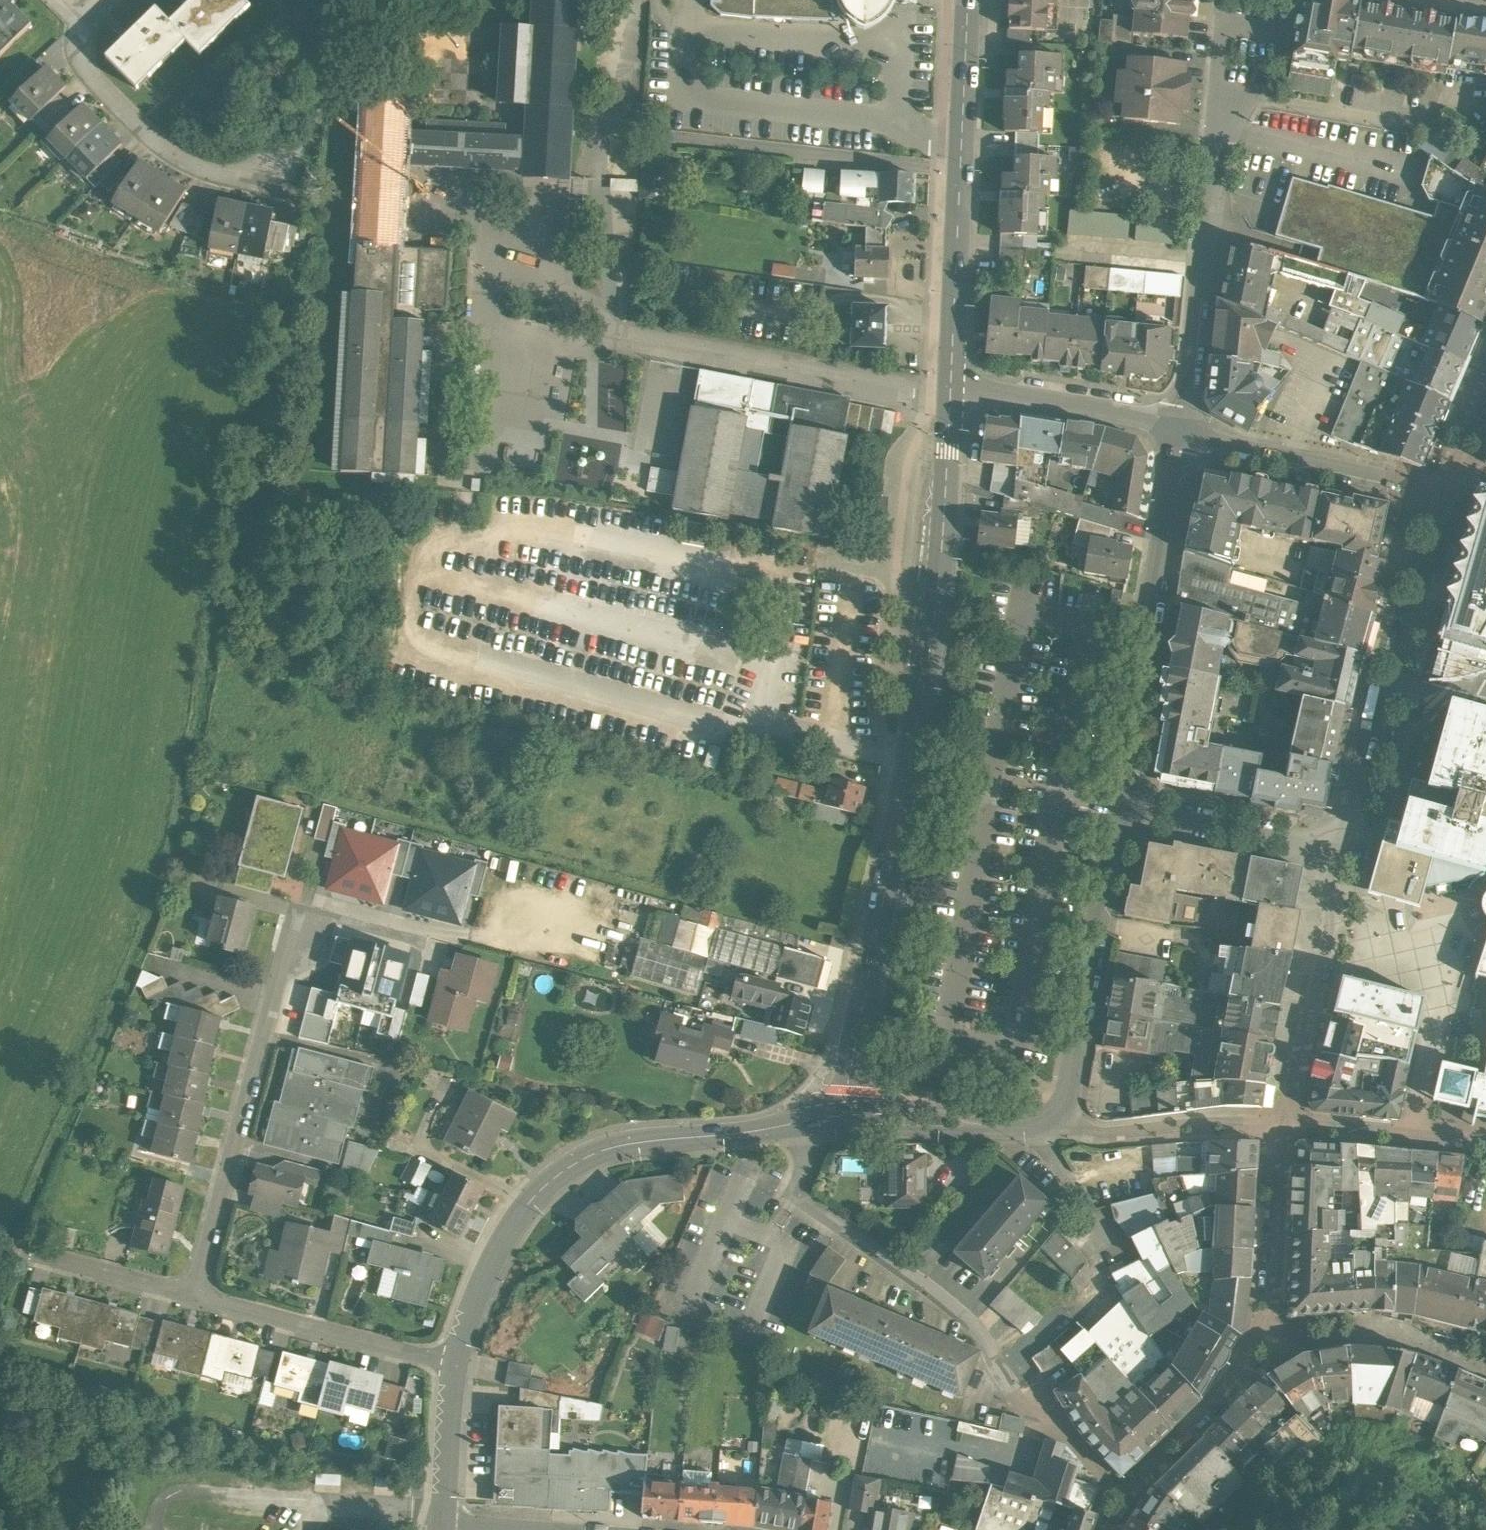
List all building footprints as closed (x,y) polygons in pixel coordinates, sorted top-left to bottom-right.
[(31,25),(11,5),(15,2),(12,0),(0,0),(0,56),(31,25)] [(243,0),(194,0),(170,23),(156,9),(106,57),(137,88),(186,40),(200,55),(250,7),(243,0)] [(534,30),(529,105),(527,139),(525,173),(525,177),(533,177),(532,181),(560,182),(561,179),(568,179),(577,25),(585,26),(586,11),(578,10),(578,0),(535,0),(534,30)] [(718,2),(710,2),(710,7),(720,15),(754,19),(754,18),(752,18),(753,0),(718,0),(718,2)] [(752,18),(754,18),(832,22),(833,0),(753,0),(752,18)] [(837,4),(841,13),(848,21),(856,27),(864,31),(872,28),(878,24),(884,18),(889,12),(893,5),(895,0),(836,0),(837,4)] [(1008,20),(1010,20),(1009,29),(1009,30),(1030,31),(1045,31),(1046,7),(1052,7),(1053,0),(1009,0),(1008,20)] [(1133,18),(1131,34),(1133,34),(1187,40),(1189,16),(1190,6),(1191,4),(1190,4),(1190,0),(1135,0),(1133,18)] [(1286,90),(1329,97),(1336,59),(1350,62),(1351,58),(1352,51),(1360,3),(1348,0),(1349,0),(1302,0),(1286,90)] [(1407,11),(1360,3),(1352,51),(1399,59),(1407,11)] [(1455,19),(1407,11),(1399,59),(1446,68),(1447,63),(1454,21),(1455,19)] [(1133,18),(1113,16),(1110,44),(1132,46),(1133,34),(1131,34),(1133,18)] [(1447,63),(1485,70),(1485,27),(1454,21),(1447,63)] [(534,30),(504,28),(500,103),(529,105),(534,30)] [(1030,31),(1009,30),(1009,29),(1007,29),(1007,42),(1029,43),(1030,31)] [(1029,43),(1007,42),(1006,55),(1018,56),(1018,55),(1031,55),(1032,43),(1029,43)] [(1132,46),(1110,44),(1109,59),(1129,61),(1129,60),(1145,61),(1146,48),(1132,46)] [(1399,59),(1352,51),(1351,58),(1398,66),(1399,59)] [(1031,55),(1018,55),(1018,56),(1017,73),(1006,73),(1006,91),(1004,91),(1003,122),(1004,122),(1004,132),(1015,133),(1039,134),(1041,134),(1042,109),(1048,109),(1048,94),(1053,95),(1054,77),(1059,77),(1060,57),(1031,55)] [(1446,68),(1399,59),(1398,66),(1445,75),(1446,69),(1446,68)] [(1145,61),(1129,60),(1129,61),(1123,120),(1180,125),(1180,124),(1179,124),(1185,66),(1185,65),(1145,61)] [(1447,63),(1446,68),(1446,69),(1485,76),(1485,70),(1447,63)] [(45,68),(10,102),(31,122),(34,120),(58,96),(65,89),(45,68)] [(408,89),(366,87),(357,245),(365,246),(365,250),(375,250),(375,246),(399,247),(403,166),(405,132),(408,89)] [(58,96),(34,120),(42,128),(66,104),(58,96)] [(66,104),(42,128),(50,137),(75,113),(66,104)] [(50,137),(48,139),(67,159),(102,125),(82,106),(75,113),(50,137)] [(507,125),(427,121),(426,133),(506,138),(507,125)] [(102,125),(67,159),(87,179),(113,154),(121,145),(102,125)] [(426,133),(405,132),(403,166),(525,173),(527,139),(506,138),(426,133)] [(1039,134),(1015,133),(1014,145),(1039,146),(1039,134)] [(1444,150),(1425,138),(1417,147),(1429,155),(1437,160),(1444,150)] [(1039,146),(1014,145),(1014,157),(1038,158),(1039,146)] [(1460,161),(1444,150),(1437,160),(1453,172),(1460,161)] [(113,154),(87,179),(95,187),(100,184),(117,167),(121,162),(113,154)] [(1437,160),(1429,155),(1420,187),(1428,201),(1438,203),(1439,204),(1456,235),(1475,187),(1453,172),(1437,160)] [(1038,158),(1014,157),(1013,175),(1002,175),(1001,193),(1000,193),(998,225),(1000,225),(999,235),(1024,236),(1037,237),(1038,211),(1043,211),(1044,196),(1049,196),(1049,180),(1055,180),(1056,159),(1038,158)] [(162,177),(138,161),(112,202),(136,217),(162,177)] [(1460,161),(1453,172),(1475,187),(1483,192),(1485,187),(1485,177),(1480,174),(1460,161)] [(117,167),(100,184),(108,192),(125,175),(117,167)] [(824,172),(804,171),(802,192),(822,194),(822,193),(824,172)] [(668,175),(642,172),(639,198),(665,201),(668,175)] [(880,174),(841,172),(839,197),(840,197),(857,200),(879,202),(880,174)] [(892,175),(880,174),(879,202),(888,204),(913,205),(915,176),(902,175),(892,175)] [(185,191),(162,177),(136,217),(159,232),(185,191)] [(1433,218),(1327,186),(1326,189),(1292,178),(1274,236),(1323,251),(1318,268),(1320,268),(1365,282),(1357,301),(1418,326),(1421,332),(1421,333),(1425,335),(1437,306),(1428,302),(1456,235),(1439,204),(1438,203),(1433,218)] [(611,231),(633,232),(634,183),(612,183),(611,231)] [(1475,187),(1456,235),(1428,302),(1437,306),(1480,325),(1485,309),(1485,193),(1483,192),(1475,187)] [(822,194),(802,192),(802,201),(805,203),(814,204),(814,203),(825,205),(827,194),(822,193),(822,194)] [(857,200),(840,197),(839,207),(856,209),(857,200)] [(245,206),(218,200),(208,249),(236,254),(245,206)] [(879,202),(857,200),(856,209),(839,207),(825,205),(823,222),(866,228),(886,230),(893,218),(886,214),(888,204),(879,202)] [(195,209),(182,203),(170,224),(186,232),(195,209)] [(273,211),(245,206),(236,254),(263,259),(265,249),(271,221),(273,211)] [(195,209),(186,232),(197,236),(206,213),(195,209)] [(1067,234),(1079,236),(1082,212),(1069,211),(1067,234)] [(1079,236),(1091,237),(1094,214),(1082,212),(1079,236)] [(1091,237),(1103,238),(1106,215),(1094,214),(1091,237)] [(1103,238),(1115,239),(1118,216),(1106,215),(1103,238)] [(1115,239),(1128,241),(1130,218),(1118,216),(1115,239)] [(1135,242),(1147,243),(1150,220),(1138,218),(1135,242)] [(1147,243),(1159,244),(1162,221),(1150,220),(1147,243)] [(290,225),(271,221),(265,249),(284,253),(286,246),(290,225)] [(1159,244),(1171,245),(1174,222),(1162,221),(1159,244)] [(301,228),(290,225),(286,246),(300,248),(301,228)] [(886,230),(866,228),(865,249),(855,249),(855,266),(850,265),(849,276),(854,277),(888,279),(889,250),(885,250),(886,230)] [(1024,236),(1000,235),(999,247),(1023,248),(1024,236)] [(1272,254),(1233,242),(1229,259),(1269,270),(1272,254)] [(399,247),(375,246),(375,250),(365,250),(365,246),(357,245),(354,292),(351,292),(344,422),(375,424),(375,419),(387,419),(387,424),(418,426),(425,309),(447,311),(450,251),(420,249),(420,251),(401,250),(401,248),(399,247)] [(1023,248),(999,247),(999,259),(1024,260),(1024,248),(1023,248)] [(1318,268),(1272,254),(1269,270),(1277,272),(1274,273),(1314,285),(1320,268),(1318,268)] [(1269,270),(1229,259),(1220,301),(1259,318),(1268,276),(1274,273),(1277,272),(1269,270)] [(795,267),(773,264),(772,275),(793,278),(795,267)] [(1110,269),(1086,267),(1083,288),(1108,291),(1110,269)] [(1365,282),(1320,268),(1314,285),(1333,291),(1357,301),(1365,282)] [(1145,273),(1110,269),(1108,291),(1143,294),(1145,273)] [(1182,276),(1145,273),(1143,294),(1180,298),(1182,276)] [(1357,301),(1333,291),(1328,307),(1331,308),(1351,315),(1357,301)] [(1220,301),(1217,299),(1210,358),(1250,363),(1262,364),(1275,368),(1276,366),(1274,366),(1278,355),(1265,351),(1277,326),(1259,318),(1220,301)] [(1418,326),(1357,301),(1351,315),(1362,319),(1421,345),(1425,335),(1421,333),(1421,332),(1418,326)] [(1019,307),(991,304),(986,352),(1015,355),(1019,313),(1019,307)] [(886,307),(852,306),(852,319),(851,336),(851,346),(885,347),(886,307)] [(1480,325),(1437,306),(1425,335),(1421,345),(1431,349),(1464,363),(1480,325)] [(1351,315),(1331,308),(1314,342),(1346,356),(1362,319),(1351,315)] [(1047,316),(1019,313),(1015,355),(1031,357),(1030,361),(1031,361),(1031,360),(1042,361),(1042,362),(1043,362),(1047,319),(1047,316)] [(852,319),(843,318),(842,336),(851,336),(852,319)] [(1076,322),(1047,319),(1043,362),(1044,362),(1059,363),(1059,368),(1060,368),(1060,367),(1070,368),(1070,369),(1071,369),(1076,322)] [(1421,345),(1362,319),(1346,356),(1363,363),(1407,383),(1414,386),(1431,349),(1421,345)] [(1105,324),(1076,322),(1071,369),(1073,369),(1073,368),(1083,369),(1083,370),(1084,370),(1084,365),(1101,367),(1105,324)] [(1134,327),(1105,324),(1101,367),(1100,371),(1117,372),(1117,376),(1129,377),(1129,374),(1134,327)] [(1168,330),(1134,327),(1129,374),(1143,375),(1143,379),(1155,380),(1164,372),(1165,362),(1168,362),(1170,349),(1166,349),(1168,330)] [(1464,363),(1431,349),(1414,386),(1448,400),(1464,363)] [(1250,363),(1210,358),(1205,402),(1210,412),(1248,432),(1262,403),(1268,396),(1257,390),(1259,387),(1259,385),(1259,382),(1258,380),(1256,379),(1253,378),(1250,378),(1248,379),(1250,363)] [(1407,383),(1363,363),(1333,437),(1351,444),(1378,452),(1407,383)] [(754,380),(702,370),(696,400),(697,401),(696,408),(747,418),(754,380)] [(851,399),(754,380),(747,418),(744,429),(765,433),(792,438),(794,427),(842,436),(844,426),(845,427),(850,404),(851,399)] [(1414,386),(1407,383),(1378,452),(1378,453),(1420,467),(1448,400),(1414,386)] [(861,406),(850,404),(845,427),(857,429),(861,406)] [(873,408),(861,406),(857,429),(869,432),(873,408)] [(696,408),(694,408),(693,410),(694,410),(682,470),(678,493),(675,508),(674,508),(674,510),(728,520),(728,518),(727,518),(728,512),(736,470),(744,429),(747,418),(696,408)] [(885,410),(873,408),(869,432),(880,434),(881,432),(885,411),(885,410)] [(885,410),(885,411),(881,432),(892,434),(896,413),(885,410)] [(1065,423),(1021,416),(1020,419),(1018,450),(1031,452),(1058,456),(1057,459),(1058,459),(1065,423)] [(1011,421),(1000,419),(999,421),(987,419),(981,463),(994,465),(1017,468),(1018,450),(1020,419),(1012,418),(1011,421)] [(418,426),(387,424),(387,419),(375,419),(375,424),(344,422),(341,472),(415,476),(418,426)] [(1103,429),(1065,423),(1058,459),(1071,461),(1070,468),(1090,471),(1103,429)] [(842,436),(794,427),(792,438),(784,479),(775,522),(774,529),(826,539),(846,437),(842,436)] [(765,433),(744,429),(736,470),(757,474),(765,433)] [(1135,438),(1103,429),(1090,471),(1098,473),(1100,469),(1121,475),(1116,512),(1116,513),(1123,515),(1137,519),(1148,450),(1135,438)] [(1031,452),(1018,450),(1017,468),(1014,500),(1027,504),(1040,508),(1043,509),(1049,491),(1028,484),(1031,452)] [(678,493),(682,470),(654,465),(650,488),(678,493)] [(1017,468),(994,465),(990,492),(1004,497),(1014,500),(1017,468)] [(757,474),(736,470),(728,512),(775,522),(784,479),(757,474)] [(1320,495),(1230,476),(1229,483),(1203,477),(1197,506),(1193,505),(1183,553),(1230,568),(1235,543),(1232,542),(1235,527),(1310,542),(1320,496),(1320,495)] [(1081,500),(1049,491),(1043,509),(1075,518),(1080,502),(1081,500)] [(1480,492),(1448,608),(1439,641),(1440,641),(1440,642),(1443,643),(1451,645),(1485,655),(1485,493),(1480,492)] [(1388,506),(1352,499),(1351,502),(1320,496),(1310,542),(1341,548),(1340,553),(1376,560),(1388,506)] [(1014,500),(1004,497),(1003,513),(1018,515),(1017,516),(1026,517),(1027,504),(1014,500)] [(1116,512),(1080,502),(1075,518),(1079,519),(1111,529),(1119,531),(1123,515),(1116,513),(1116,512)] [(1040,508),(1027,504),(1026,517),(1039,520),(1040,508)] [(1001,517),(981,515),(978,544),(1014,548),(1017,516),(1018,515),(1003,513),(1001,513),(1001,517)] [(1111,529),(1079,519),(1072,544),(1088,549),(1090,539),(1108,542),(1111,529)] [(1108,542),(1090,539),(1088,549),(1084,573),(1126,581),(1132,548),(1115,545),(1116,543),(1108,542)] [(1340,553),(1339,552),(1333,575),(1380,585),(1385,562),(1376,560),(1340,553)] [(1230,568),(1183,553),(1180,573),(1226,585),(1230,568)] [(1333,575),(1318,572),(1313,593),(1327,598),(1333,575)] [(1226,585),(1180,573),(1175,605),(1300,638),(1361,654),(1372,613),(1353,608),(1353,606),(1327,598),(1313,593),(1308,591),(1304,606),(1226,585)] [(1383,593),(1379,587),(1380,585),(1333,575),(1327,598),(1353,606),(1353,608),(1372,613),(1374,607),(1381,602),(1383,593)] [(1122,592),(1112,589),(1109,603),(1119,605),(1122,592)] [(1225,636),(1229,619),(1181,606),(1168,670),(1217,679),(1222,650),(1229,645),(1229,641),(1225,636)] [(1229,641),(1229,645),(1232,646),(1239,656),(1238,662),(1268,668),(1270,661),(1281,653),(1296,657),(1300,638),(1229,619),(1225,636),(1229,641)] [(1361,654),(1300,638),(1296,657),(1292,669),(1282,668),(1275,692),(1301,696),(1348,708),(1361,654)] [(1451,645),(1443,643),(1440,655),(1439,662),(1439,671),(1440,682),(1438,683),(1439,684),(1440,684),(1441,683),(1452,682),(1460,681),(1470,679),(1479,676),(1479,677),(1485,675),(1485,666),(1484,665),(1485,657),(1485,655),(1451,645)] [(1169,727),(1210,733),(1220,679),(1217,679),(1168,670),(1165,688),(1168,689),(1165,707),(1169,708),(1166,726),(1169,727)] [(1348,708),(1301,696),(1288,756),(1288,757),(1330,765),(1336,766),(1343,729),(1348,708)] [(1414,782),(1402,825),(1388,821),(1368,893),(1419,907),(1423,891),(1435,889),(1436,895),(1452,892),(1451,886),(1471,883),(1467,889),(1469,889),(1472,885),(1475,881),(1480,878),(1484,875),(1483,874),(1482,874),(1483,871),(1482,871),(1485,858),(1485,824),(1477,822),(1482,802),(1485,803),(1485,713),(1451,703),(1429,786),(1414,782)] [(1210,733),(1169,727),(1160,778),(1214,788),(1221,749),(1222,749),(1207,746),(1210,733)] [(1261,757),(1221,749),(1214,788),(1213,793),(1251,800),(1250,806),(1299,815),(1300,805),(1324,810),(1328,786),(1326,786),(1330,765),(1288,757),(1285,778),(1258,773),(1261,757)] [(865,789),(832,780),(828,794),(825,806),(849,813),(858,815),(865,789)] [(801,787),(777,781),(774,793),(798,799),(801,787)] [(828,794),(801,787),(798,799),(817,804),(825,806),(828,794)] [(303,811),(259,799),(251,827),(262,830),(254,863),(252,869),(276,875),(285,878),(303,811)] [(825,806),(817,804),(814,817),(846,826),(849,813),(825,806)] [(317,839),(329,842),(335,823),(338,811),(326,807),(317,839)] [(325,858),(337,861),(345,832),(347,827),(335,823),(329,842),(325,858)] [(330,889),(355,896),(370,839),(345,832),(337,861),(330,889)] [(397,846),(370,839),(355,896),(382,903),(389,874),(397,846)] [(397,846),(389,874),(402,878),(410,843),(398,840),(397,846)] [(422,846),(410,843),(402,878),(413,881),(420,852),(422,846)] [(1249,858),(1180,845),(1179,851),(1149,845),(1143,877),(1139,877),(1137,888),(1130,886),(1124,916),(1169,925),(1176,889),(1241,902),(1249,858)] [(405,909),(432,916),(448,860),(420,852),(413,881),(405,909)] [(1302,868),(1249,858),(1241,902),(1258,905),(1293,912),(1302,868)] [(254,863),(242,860),(236,885),(271,895),(276,875),(252,869),(254,863)] [(474,867),(448,860),(432,916),(458,924),(466,894),(474,867)] [(474,867),(466,894),(479,897),(488,864),(475,861),(474,867)] [(256,908),(223,899),(217,921),(212,940),(227,944),(226,950),(244,954),(256,908)] [(1293,912),(1258,905),(1250,951),(1292,955),(1294,944),(1292,944),(1298,913),(1293,912)] [(703,911),(684,906),(680,920),(717,930),(720,915),(703,910),(703,911)] [(662,916),(652,913),(645,938),(655,941),(662,916)] [(678,918),(666,915),(660,938),(671,941),(678,918)] [(797,936),(720,915),(717,930),(784,948),(793,950),(797,936)] [(204,918),(197,943),(211,947),(212,940),(217,921),(204,918)] [(717,930),(680,920),(673,947),(707,958),(708,959),(725,963),(776,978),(777,976),(784,948),(717,930)] [(330,962),(347,967),(354,943),(337,938),(330,962)] [(672,947),(640,938),(629,976),(697,996),(704,973),(708,959),(707,958),(673,947),(672,947)] [(1474,976),(1475,981),(1477,976),(1485,978),(1485,940),(1474,976)] [(393,1011),(409,955),(354,941),(354,943),(347,967),(339,996),(337,1005),(340,1006),(382,1017),(391,1020),(393,1011)] [(793,950),(784,948),(777,976),(815,986),(822,960),(826,961),(826,959),(793,950)] [(1250,951),(1237,950),(1227,997),(1279,1006),(1292,955),(1250,951)] [(1114,973),(1125,976),(1129,955),(1118,952),(1114,973)] [(1125,976),(1136,978),(1140,957),(1129,955),(1125,976)] [(453,981),(443,978),(431,1021),(467,1030),(475,998),(487,1001),(497,966),(459,956),(453,981)] [(1136,978),(1147,981),(1151,959),(1140,957),(1136,978)] [(725,963),(708,959),(704,973),(720,978),(725,963)] [(159,978),(142,971),(136,986),(141,989),(141,988),(141,987),(159,978)] [(159,978),(141,987),(141,988),(141,989),(147,999),(168,989),(168,988),(162,977),(159,978)] [(778,987),(744,978),(743,983),(736,985),(734,993),(739,998),(738,1001),(773,1010),(777,994),(778,987)] [(1386,1061),(1409,1066),(1424,999),(1342,979),(1322,1054),(1355,1061),(1356,1058),(1386,1061)] [(1147,981),(1113,981),(1108,1012),(1109,1012),(1151,1019),(1155,997),(1157,983),(1148,981),(1147,981)] [(180,982),(168,988),(168,989),(147,999),(164,1004),(186,994),(186,992),(180,982)] [(1165,984),(1157,983),(1155,997),(1163,998),(1165,984)] [(198,987),(186,992),(186,994),(164,1004),(166,1005),(167,1004),(173,1006),(183,1008),(204,998),(203,997),(198,987)] [(339,996),(312,989),(299,1038),(329,1046),(340,1006),(337,1005),(339,996)] [(1227,997),(1187,989),(1184,1002),(1225,1009),(1227,997)] [(216,991),(203,997),(204,998),(183,1008),(201,1013),(222,1003),(221,1002),(216,991)] [(777,994),(773,1010),(770,1022),(764,1020),(763,1024),(769,1026),(768,1027),(803,1035),(810,1003),(777,994)] [(234,996),(221,1002),(222,1003),(201,1013),(220,1018),(240,1009),(234,996)] [(1163,998),(1155,997),(1151,1019),(1221,1032),(1225,1009),(1184,1002),(1163,998)] [(1279,1006),(1227,997),(1225,1009),(1221,1032),(1271,1041),(1273,1041),(1279,1006)] [(183,1008),(173,1006),(170,1020),(182,1024),(179,1038),(213,1047),(220,1018),(201,1013),(183,1008)] [(377,1034),(400,1040),(407,1015),(393,1011),(391,1020),(382,1017),(377,1034)] [(1151,1019),(1109,1012),(1103,1048),(1145,1055),(1151,1019)] [(683,1019),(662,1013),(655,1039),(662,1041),(656,1060),(703,1075),(711,1046),(728,1051),(733,1035),(710,1028),(707,1037),(680,1028),(683,1019)] [(1221,1032),(1151,1019),(1145,1055),(1173,1059),(1174,1052),(1194,1055),(1189,1084),(1213,1083),(1222,1032),(1221,1032)] [(1271,1041),(1222,1032),(1213,1083),(1225,1082),(1225,1081),(1264,1084),(1265,1079),(1269,1076),(1270,1070),(1268,1068),(1270,1067),(1271,1059),(1270,1057),(1273,1056),(1274,1050),(1271,1046),(1270,1046),(1271,1041)] [(179,1038),(163,1034),(159,1049),(177,1054),(173,1067),(207,1076),(215,1048),(213,1047),(179,1038)] [(371,1069),(301,1050),(296,1070),(291,1068),(281,1105),(277,1104),(266,1143),(336,1162),(347,1124),(351,1125),(361,1089),(366,1090),(371,1069)] [(1355,1061),(1322,1054),(1319,1062),(1314,1061),(1310,1078),(1315,1079),(1312,1088),(1360,1092),(1363,1074),(1381,1078),(1386,1061),(1356,1058),(1355,1061)] [(1312,1088),(1308,1104),(1314,1111),(1372,1117),(1372,1118),(1383,1119),(1383,1120),(1387,1121),(1387,1119),(1398,1120),(1401,1109),(1402,1110),(1403,1105),(1402,1105),(1404,1094),(1402,1094),(1409,1066),(1386,1061),(1381,1078),(1363,1074),(1360,1092),(1312,1088)] [(1475,1074),(1476,1072),(1442,1064),(1433,1100),(1467,1108),(1468,1107),(1475,1109),(1473,1115),(1485,1118),(1485,1062),(1483,1076),(1475,1074)] [(173,1067),(158,1063),(154,1078),(171,1083),(167,1096),(201,1105),(209,1077),(173,1067)] [(1264,1084),(1225,1081),(1225,1082),(1225,1106),(1225,1107),(1261,1107),(1264,1084)] [(1213,1083),(1156,1087),(1157,1101),(1157,1114),(1225,1106),(1225,1082),(1213,1083)] [(1130,1105),(1157,1101),(1156,1087),(1129,1091),(1130,1105)] [(167,1096),(152,1092),(148,1108),(164,1112),(161,1125),(196,1134),(203,1106),(201,1105),(167,1096)] [(473,1092),(447,1142),(469,1154),(470,1152),(484,1159),(500,1129),(505,1132),(514,1114),(473,1092)] [(1157,1101),(1130,1105),(1132,1117),(1157,1114),(1157,1101)] [(161,1125),(146,1121),(142,1136),(159,1141),(155,1154),(190,1164),(197,1135),(161,1125)] [(1257,1142),(1209,1142),(1208,1167),(1207,1175),(1218,1175),(1255,1171),(1257,1142)] [(1339,1144),(1302,1142),(1300,1142),(1298,1144),(1296,1145),(1296,1147),(1295,1165),(1340,1168),(1339,1146),(1340,1146),(1339,1144)] [(378,1151),(351,1144),(343,1176),(363,1182),(378,1151)] [(1340,1168),(1295,1165),(1291,1234),(1328,1231),(1328,1230),(1336,1230),(1336,1211),(1327,1211),(1328,1191),(1359,1192),(1356,1145),(1340,1146),(1339,1146),(1340,1168)] [(1375,1147),(1356,1145),(1359,1192),(1360,1207),(1361,1223),(1375,1222),(1374,1198),(1375,1147)] [(1410,1151),(1375,1147),(1374,1198),(1395,1198),(1395,1191),(1390,1191),(1390,1185),(1409,1186),(1410,1151)] [(1436,1154),(1410,1151),(1409,1186),(1408,1195),(1432,1197),(1436,1154)] [(1463,1156),(1436,1154),(1432,1197),(1457,1200),(1463,1156)] [(923,1156),(889,1156),(889,1206),(923,1206),(923,1156)] [(1198,1158),(1176,1157),(1176,1177),(1182,1177),(1207,1175),(1208,1167),(1200,1167),(1200,1161),(1198,1158)] [(430,1165),(414,1158),(402,1180),(418,1188),(419,1186),(419,1187),(430,1165)] [(320,1170),(286,1161),(283,1173),(301,1178),(301,1179),(316,1183),(320,1170)] [(283,1173),(259,1167),(256,1178),(253,1180),(252,1185),(253,1188),(252,1194),(256,1195),(282,1202),(294,1205),(301,1179),(301,1178),(283,1173)] [(1255,1171),(1218,1175),(1218,1194),(1218,1206),(1253,1208),(1255,1171)] [(483,1188),(455,1174),(447,1188),(442,1185),(436,1196),(471,1213),(483,1188)] [(680,1175),(627,1182),(601,1205),(592,1207),(577,1221),(577,1231),(584,1239),(562,1261),(577,1275),(567,1285),(584,1302),(603,1284),(589,1269),(602,1257),(607,1263),(619,1251),(633,1265),(645,1254),(631,1239),(644,1228),(639,1223),(660,1205),(684,1201),(680,1175)] [(1207,1175),(1182,1177),(1189,1200),(1209,1195),(1218,1194),(1218,1175),(1207,1175)] [(1019,1177),(953,1253),(984,1279),(1050,1203),(1019,1177)] [(1176,1177),(1151,1180),(1156,1195),(1157,1195),(1160,1206),(1166,1222),(1168,1225),(1190,1215),(1192,1214),(1187,1200),(1189,1200),(1182,1177),(1176,1177)] [(155,1180),(149,1202),(150,1202),(138,1249),(166,1256),(184,1187),(156,1180),(155,1180)] [(1409,1186),(1390,1185),(1390,1191),(1395,1191),(1395,1198),(1408,1197),(1408,1195),(1409,1186)] [(424,1203),(417,1217),(429,1224),(437,1208),(431,1205),(436,1196),(419,1187),(419,1186),(418,1188),(414,1197),(424,1203)] [(1359,1192),(1328,1191),(1327,1211),(1336,1211),(1360,1207),(1359,1192)] [(1189,1200),(1187,1200),(1192,1214),(1210,1206),(1215,1206),(1218,1206),(1218,1194),(1209,1195),(1189,1200)] [(282,1202),(256,1195),(252,1209),(278,1216),(282,1202)] [(1156,1195),(1114,1205),(1116,1217),(1160,1206),(1157,1195),(1156,1195)] [(471,1213),(436,1196),(431,1205),(437,1208),(429,1224),(458,1238),(471,1213)] [(1395,1198),(1395,1234),(1407,1234),(1407,1223),(1408,1215),(1408,1197),(1395,1198)] [(1395,1198),(1374,1198),(1375,1222),(1375,1231),(1375,1248),(1387,1249),(1387,1241),(1395,1241),(1395,1234),(1395,1198)] [(1160,1206),(1116,1217),(1117,1218),(1131,1238),(1147,1230),(1153,1228),(1166,1222),(1160,1206)] [(1192,1214),(1190,1215),(1198,1251),(1212,1249),(1213,1249),(1215,1206),(1210,1206),(1192,1214)] [(1218,1206),(1215,1206),(1213,1249),(1246,1249),(1251,1249),(1253,1208),(1218,1206)] [(1088,1229),(1071,1212),(1055,1230),(1072,1247),(1073,1246),(1088,1229)] [(1198,1251),(1190,1215),(1168,1225),(1166,1222),(1153,1228),(1164,1250),(1165,1250),(1171,1264),(1176,1275),(1186,1272),(1213,1271),(1212,1249),(1198,1251)] [(1431,1217),(1408,1215),(1407,1223),(1430,1226),(1431,1217)] [(351,1221),(334,1216),(328,1238),(330,1238),(327,1252),(342,1256),(351,1221)] [(416,1225),(394,1218),(390,1231),(394,1232),(412,1238),(416,1225)] [(312,1229),(288,1223),(274,1280),(297,1285),(297,1282),(319,1287),(327,1252),(330,1238),(328,1238),(311,1234),(312,1229)] [(1430,1226),(1407,1223),(1407,1234),(1406,1248),(1402,1250),(1395,1250),(1395,1263),(1419,1266),(1452,1274),(1455,1255),(1480,1261),(1481,1254),(1450,1250),(1427,1248),(1429,1235),(1430,1226)] [(390,1231),(363,1224),(359,1238),(373,1242),(367,1263),(400,1272),(393,1299),(426,1308),(433,1281),(440,1283),(446,1261),(390,1246),(394,1232),(390,1231)] [(1164,1250),(1153,1228),(1147,1230),(1153,1243),(1157,1253),(1164,1250)] [(1072,1247),(1055,1230),(1048,1238),(1049,1239),(1041,1248),(1073,1279),(1083,1266),(1087,1261),(1073,1246),(1072,1247)] [(1147,1230),(1131,1238),(1138,1251),(1153,1243),(1147,1230)] [(1328,1231),(1291,1234),(1288,1312),(1293,1317),(1334,1314),(1330,1262),(1328,1231)] [(1351,1261),(1330,1262),(1334,1314),(1374,1310),(1375,1248),(1375,1231),(1351,1231),(1351,1261)] [(1387,1249),(1375,1248),(1374,1310),(1394,1312),(1395,1263),(1395,1250),(1402,1250),(1406,1248),(1407,1234),(1395,1234),(1395,1241),(1387,1241),(1387,1249)] [(1451,1238),(1429,1235),(1427,1248),(1450,1250),(1451,1238)] [(1484,1241),(1481,1254),(1480,1261),(1481,1262),(1468,1328),(1485,1332),(1485,1241),(1484,1241)] [(1153,1243),(1138,1251),(1141,1257),(1143,1261),(1150,1258),(1158,1254),(1157,1253),(1153,1243)] [(828,1247),(809,1274),(826,1286),(845,1260),(828,1247)] [(1213,1249),(1212,1249),(1213,1271),(1213,1281),(1212,1294),(1209,1316),(1233,1332),(1234,1333),(1239,1305),(1246,1249),(1213,1249)] [(1164,1250),(1157,1253),(1158,1254),(1150,1258),(1158,1273),(1171,1264),(1165,1250),(1164,1250)] [(1452,1274),(1419,1266),(1414,1315),(1468,1328),(1481,1262),(1480,1261),(1455,1255),(1452,1274)] [(1150,1258),(1143,1261),(1141,1257),(1134,1261),(1135,1263),(1111,1275),(1119,1287),(1136,1276),(1138,1280),(1150,1272),(1153,1276),(1158,1273),(1150,1258)] [(1419,1266),(1395,1263),(1394,1312),(1414,1315),(1419,1266)] [(1141,1284),(1122,1296),(1124,1299),(1149,1337),(1169,1324),(1192,1304),(1193,1303),(1183,1290),(1184,1290),(1176,1275),(1171,1264),(1158,1273),(1153,1276),(1141,1284)] [(1213,1271),(1186,1272),(1176,1275),(1184,1290),(1183,1290),(1193,1303),(1192,1304),(1196,1310),(1203,1314),(1203,1313),(1209,1316),(1212,1294),(1213,1281),(1213,1271)] [(1150,1272),(1138,1280),(1141,1284),(1153,1276),(1150,1272)] [(1119,1287),(1117,1288),(1122,1296),(1141,1284),(1138,1280),(1136,1276),(1119,1287)] [(42,1291),(30,1287),(23,1312),(35,1315),(42,1291)] [(91,1301),(43,1288),(42,1291),(35,1315),(34,1321),(60,1328),(57,1338),(80,1344),(91,1301)] [(1006,1288),(991,1306),(1002,1315),(1017,1297),(1006,1288)] [(979,1353),(828,1289),(809,1334),(960,1397),(979,1353)] [(1027,1306),(1017,1297),(1002,1315),(1012,1323),(1027,1306)] [(1149,1337),(1124,1299),(1087,1334),(1108,1358),(1139,1392),(1139,1393),(1150,1382),(1153,1385),(1159,1379),(1151,1371),(1164,1359),(1149,1337)] [(140,1314),(91,1301),(80,1344),(103,1350),(105,1340),(131,1347),(133,1342),(139,1317),(140,1314)] [(1192,1304),(1169,1324),(1149,1337),(1164,1359),(1171,1368),(1171,1367),(1172,1368),(1189,1340),(1203,1314),(1196,1310),(1192,1304)] [(1027,1306),(1012,1323),(1024,1333),(1028,1331),(1032,1328),(1041,1317),(1027,1306)] [(1203,1314),(1189,1340),(1172,1368),(1196,1393),(1201,1399),(1201,1398),(1208,1387),(1217,1372),(1218,1371),(1222,1367),(1225,1363),(1228,1358),(1229,1353),(1238,1337),(1239,1335),(1234,1333),(1233,1332),(1209,1316),(1203,1313),(1203,1314)] [(151,1320),(139,1317),(133,1342),(144,1345),(151,1320)] [(1071,1317),(1063,1324),(1068,1329),(1076,1322),(1071,1317)] [(162,1323),(151,1320),(144,1345),(156,1348),(162,1323)] [(212,1333),(163,1320),(162,1323),(156,1348),(154,1353),(180,1360),(177,1370),(200,1376),(212,1333)] [(1060,1321),(1047,1333),(1054,1342),(1055,1341),(1068,1329),(1063,1324),(1060,1321)] [(1082,1328),(1060,1348),(1067,1358),(1081,1376),(1083,1380),(1108,1358),(1087,1334),(1082,1328)] [(1024,1333),(1011,1343),(1017,1353),(1004,1361),(1022,1385),(1042,1372),(1033,1358),(1042,1352),(1038,1347),(1028,1331),(1024,1333)] [(260,1346),(212,1333),(200,1376),(223,1382),(226,1372),(252,1379),(253,1374),(260,1348),(260,1346)] [(1042,1352),(1033,1358),(1042,1372),(1043,1374),(1067,1358),(1060,1348),(1055,1341),(1054,1342),(1049,1347),(1042,1352)] [(1045,1342),(1038,1347),(1042,1352),(1049,1347),(1045,1342)] [(260,1348),(253,1374),(264,1377),(271,1351),(260,1348)] [(283,1354),(271,1351),(264,1377),(276,1380),(283,1354)] [(332,1365),(284,1352),(283,1354),(276,1380),(275,1385),(301,1392),(298,1402),(320,1408),(332,1365)] [(1347,1356),(1315,1358),(1315,1360),(1314,1360),(1323,1395),(1324,1394),(1326,1403),(1326,1404),(1352,1403),(1348,1355),(1347,1355),(1347,1356)] [(1378,1356),(1352,1355),(1348,1355),(1352,1403),(1352,1407),(1367,1406),(1380,1407),(1382,1408),(1388,1409),(1397,1412),(1399,1407),(1403,1392),(1413,1362),(1385,1356),(1378,1356)] [(1108,1358),(1083,1380),(1104,1408),(1140,1446),(1141,1447),(1166,1422),(1139,1393),(1139,1392),(1108,1358)] [(1159,1379),(1153,1385),(1150,1382),(1139,1393),(1166,1422),(1196,1393),(1172,1368),(1171,1367),(1171,1368),(1164,1359),(1151,1371),(1159,1379)] [(1305,1361),(1270,1383),(1278,1392),(1278,1393),(1289,1405),(1297,1415),(1302,1420),(1310,1414),(1300,1400),(1308,1394),(1318,1408),(1326,1403),(1324,1394),(1323,1395),(1314,1360),(1305,1362),(1305,1361)] [(533,1367),(509,1362),(507,1374),(530,1378),(533,1367)] [(1420,1364),(1414,1362),(1413,1362),(1403,1392),(1399,1407),(1409,1411),(1414,1396),(1444,1407),(1454,1377),(1420,1365),(1420,1364)] [(381,1378),(332,1365),(320,1408),(344,1414),(347,1404),(372,1411),(374,1405),(380,1381),(381,1378)] [(530,1378),(507,1374),(505,1385),(520,1389),(533,1391),(544,1393),(546,1381),(530,1378)] [(1081,1376),(1055,1392),(1066,1411),(1065,1412),(1066,1413),(1067,1412),(1075,1424),(1074,1425),(1074,1426),(1075,1425),(1084,1437),(1083,1438),(1084,1438),(1095,1448),(1094,1449),(1094,1450),(1095,1449),(1105,1460),(1104,1461),(1105,1461),(1115,1470),(1131,1455),(1140,1446),(1104,1408),(1083,1380),(1081,1376)] [(1455,1376),(1444,1407),(1437,1427),(1433,1437),(1444,1442),(1453,1446),(1459,1432),(1485,1443),(1485,1389),(1455,1376)] [(1265,1377),(1243,1397),(1268,1425),(1277,1416),(1289,1405),(1278,1393),(1278,1392),(1270,1383),(1265,1377)] [(405,1388),(380,1381),(374,1405),(399,1412),(405,1388)] [(533,1391),(520,1389),(519,1408),(503,1407),(501,1448),(550,1451),(550,1433),(558,1434),(559,1420),(560,1410),(531,1408),(533,1391)] [(544,1393),(533,1391),(531,1408),(560,1410),(560,1397),(544,1393)] [(1444,1407),(1414,1396),(1409,1411),(1408,1414),(1411,1415),(1410,1416),(1437,1427),(1444,1407)] [(602,1405),(560,1397),(560,1410),(559,1420),(599,1422),(602,1405)] [(1243,1397),(1220,1420),(1246,1445),(1255,1437),(1268,1425),(1243,1397)] [(1289,1405),(1277,1416),(1287,1425),(1297,1415),(1289,1405)] [(1409,1411),(1399,1407),(1397,1412),(1391,1431),(1404,1436),(1410,1416),(1411,1415),(1408,1414),(1409,1411)] [(1025,1420),(1002,1414),(1001,1418),(998,1429),(1011,1433),(1022,1435),(1025,1420)] [(1001,1418),(987,1415),(984,1426),(998,1429),(1001,1418)] [(1287,1425),(1277,1416),(1268,1425),(1276,1435),(1277,1436),(1300,1463),(1323,1440),(1302,1420),(1297,1415),(1287,1425)] [(1246,1445),(1220,1420),(1203,1438),(1209,1444),(1229,1462),(1226,1464),(1228,1465),(1235,1458),(1247,1446),(1246,1445)] [(1268,1425),(1255,1437),(1262,1445),(1264,1447),(1277,1436),(1276,1435),(1268,1425)] [(1277,1436),(1264,1447),(1262,1445),(1254,1454),(1282,1483),(1302,1466),(1300,1463),(1277,1436)] [(1444,1442),(1433,1437),(1430,1446),(1441,1450),(1444,1442)] [(404,1465),(410,1445),(391,1439),(385,1459),(404,1465)] [(1028,1481),(1009,1475),(1004,1488),(1003,1493),(1030,1501),(1032,1496),(1064,1507),(1064,1506),(1077,1468),(1072,1466),(1075,1457),(1065,1446),(1046,1440),(1041,1458),(1034,1482),(1028,1480),(1028,1481)] [(1209,1444),(1159,1493),(1194,1520),(1200,1524),(1240,1485),(1244,1481),(1237,1473),(1228,1465),(1226,1464),(1229,1462),(1209,1444)] [(550,1451),(501,1448),(498,1501),(537,1503),(537,1509),(570,1510),(612,1512),(614,1490),(644,1493),(646,1476),(649,1455),(569,1449),(569,1456),(550,1456),(550,1451)] [(795,1456),(786,1455),(786,1454),(784,1454),(777,1494),(805,1499),(807,1490),(809,1473),(812,1460),(812,1459),(809,1459),(800,1457),(801,1455),(795,1454),(795,1456)] [(1244,1466),(1235,1458),(1228,1465),(1237,1473),(1239,1470),(1244,1466)] [(831,1463),(812,1460),(809,1473),(818,1475),(825,1476),(827,1479),(831,1463)] [(991,1469),(953,1466),(950,1480),(987,1484),(991,1469)] [(1009,1475),(991,1469),(987,1484),(991,1485),(1004,1488),(1009,1475)] [(711,1473),(683,1471),(681,1484),(681,1489),(708,1491),(709,1484),(710,1484),(711,1473)] [(818,1475),(809,1473),(807,1490),(816,1491),(818,1475)] [(879,1480),(854,1475),(848,1510),(871,1514),(872,1507),(874,1507),(879,1480)] [(663,1477),(646,1476),(644,1493),(642,1517),(678,1521),(681,1489),(681,1484),(663,1483),(663,1477)] [(708,1491),(681,1489),(678,1521),(714,1523),(718,1489),(718,1485),(710,1484),(709,1484),(708,1491)] [(1003,1493),(1004,1488),(991,1485),(976,1529),(1068,1529),(1074,1509),(1064,1506),(1064,1507),(1032,1496),(1030,1501),(1003,1493)] [(758,1492),(718,1489),(714,1523),(754,1526),(758,1492)] [(758,1490),(758,1492),(754,1526),(775,1529),(799,1529),(805,1499),(777,1494),(758,1490)] [(807,1490),(805,1499),(799,1529),(824,1529),(829,1503),(818,1501),(820,1492),(816,1491),(807,1490)] [(1139,1525),(1148,1529),(1187,1529),(1194,1520),(1159,1493),(1158,1495),(1159,1495),(1139,1525)] [(872,1507),(871,1514),(868,1529),(909,1529),(909,1526),(904,1525),(906,1513),(874,1507),(872,1507)] [(1088,1513),(1074,1509),(1068,1529),(1083,1529),(1088,1513)] [(1129,1520),(1125,1529),(1148,1529),(1139,1525),(1129,1520)] [(1187,1529),(1201,1529),(1203,1528),(1200,1524),(1194,1520),(1187,1529)]
